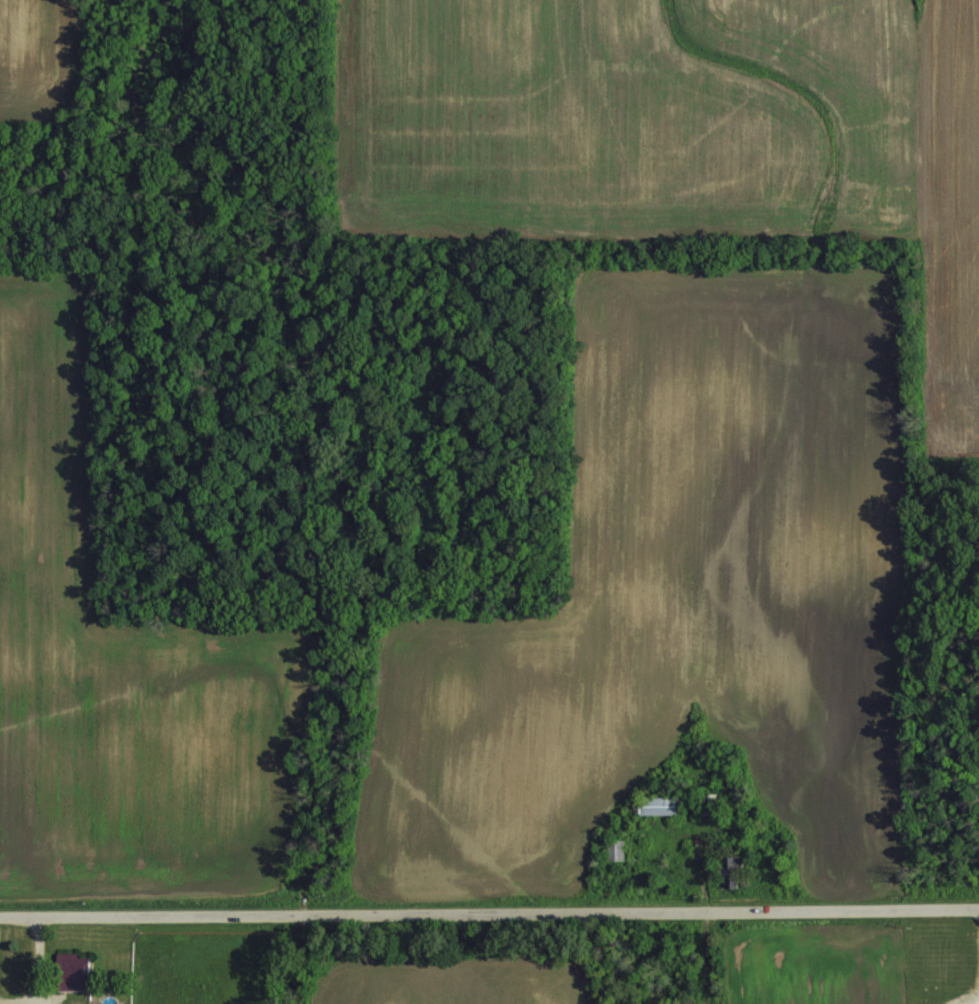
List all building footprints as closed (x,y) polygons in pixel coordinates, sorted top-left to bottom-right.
[(679,812),(678,794),(638,795),(638,813),(679,812)] [(89,955),(76,955),(76,951),(58,951),(59,988),(89,988),(89,955)]
